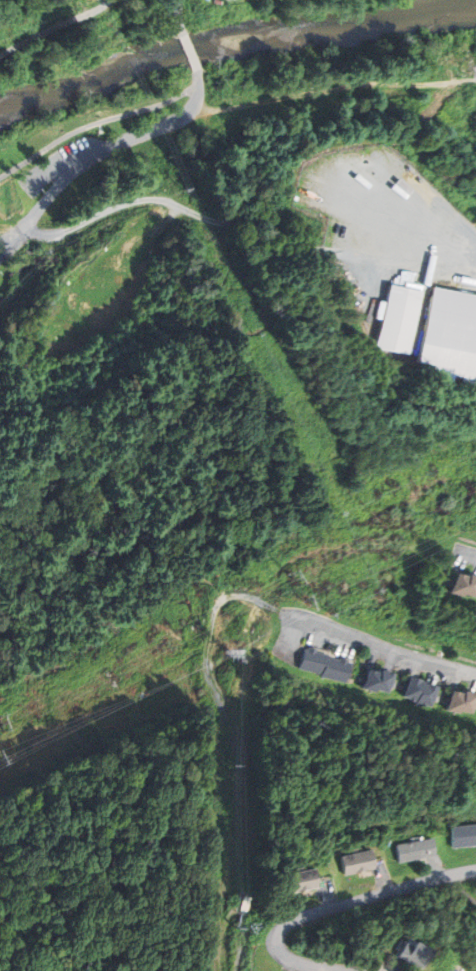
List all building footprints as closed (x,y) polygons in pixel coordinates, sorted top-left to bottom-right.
[(410,354),(378,348),(383,320),(377,319),(380,301),(387,302),(390,284),(405,287),(406,282),(423,286),(410,354)] [(433,286),(475,295),(475,379),(434,371),(435,365),(419,362),(433,286)] [(457,574),(452,591),(465,595),(465,593),(470,577),(457,574)] [(470,577),(465,593),(475,597),(475,576),(470,575),(470,577)] [(306,649),(301,668),(324,674),(328,657),(329,655),(306,649)] [(328,657),(324,674),(324,676),(346,682),(351,663),(328,657)] [(368,670),(364,688),(376,691),(377,689),(381,673),(368,670)] [(381,671),(381,673),(377,689),(388,692),(392,673),(381,671)] [(409,678),(405,696),(418,700),(422,684),(423,681),(409,678)] [(422,684),(418,700),(417,703),(425,705),(425,703),(432,705),(437,687),(427,684),(426,686),(422,684)] [(453,691),(448,708),(461,711),(461,710),(465,694),(453,691)] [(465,694),(461,710),(473,713),(475,699),(475,694),(466,691),(465,694)] [(453,847),(475,844),(475,825),(451,828),(453,847)] [(396,845),(399,862),(433,855),(430,839),(396,845)] [(341,857),(345,874),(372,868),(368,851),(341,857)] [(283,875),(287,893),(316,887),(312,869),(283,875)] [(243,897),(241,909),(247,911),(249,898),(243,897)] [(404,945),(399,957),(405,960),(403,963),(419,970),(429,950),(413,942),(411,948),(404,945)]
